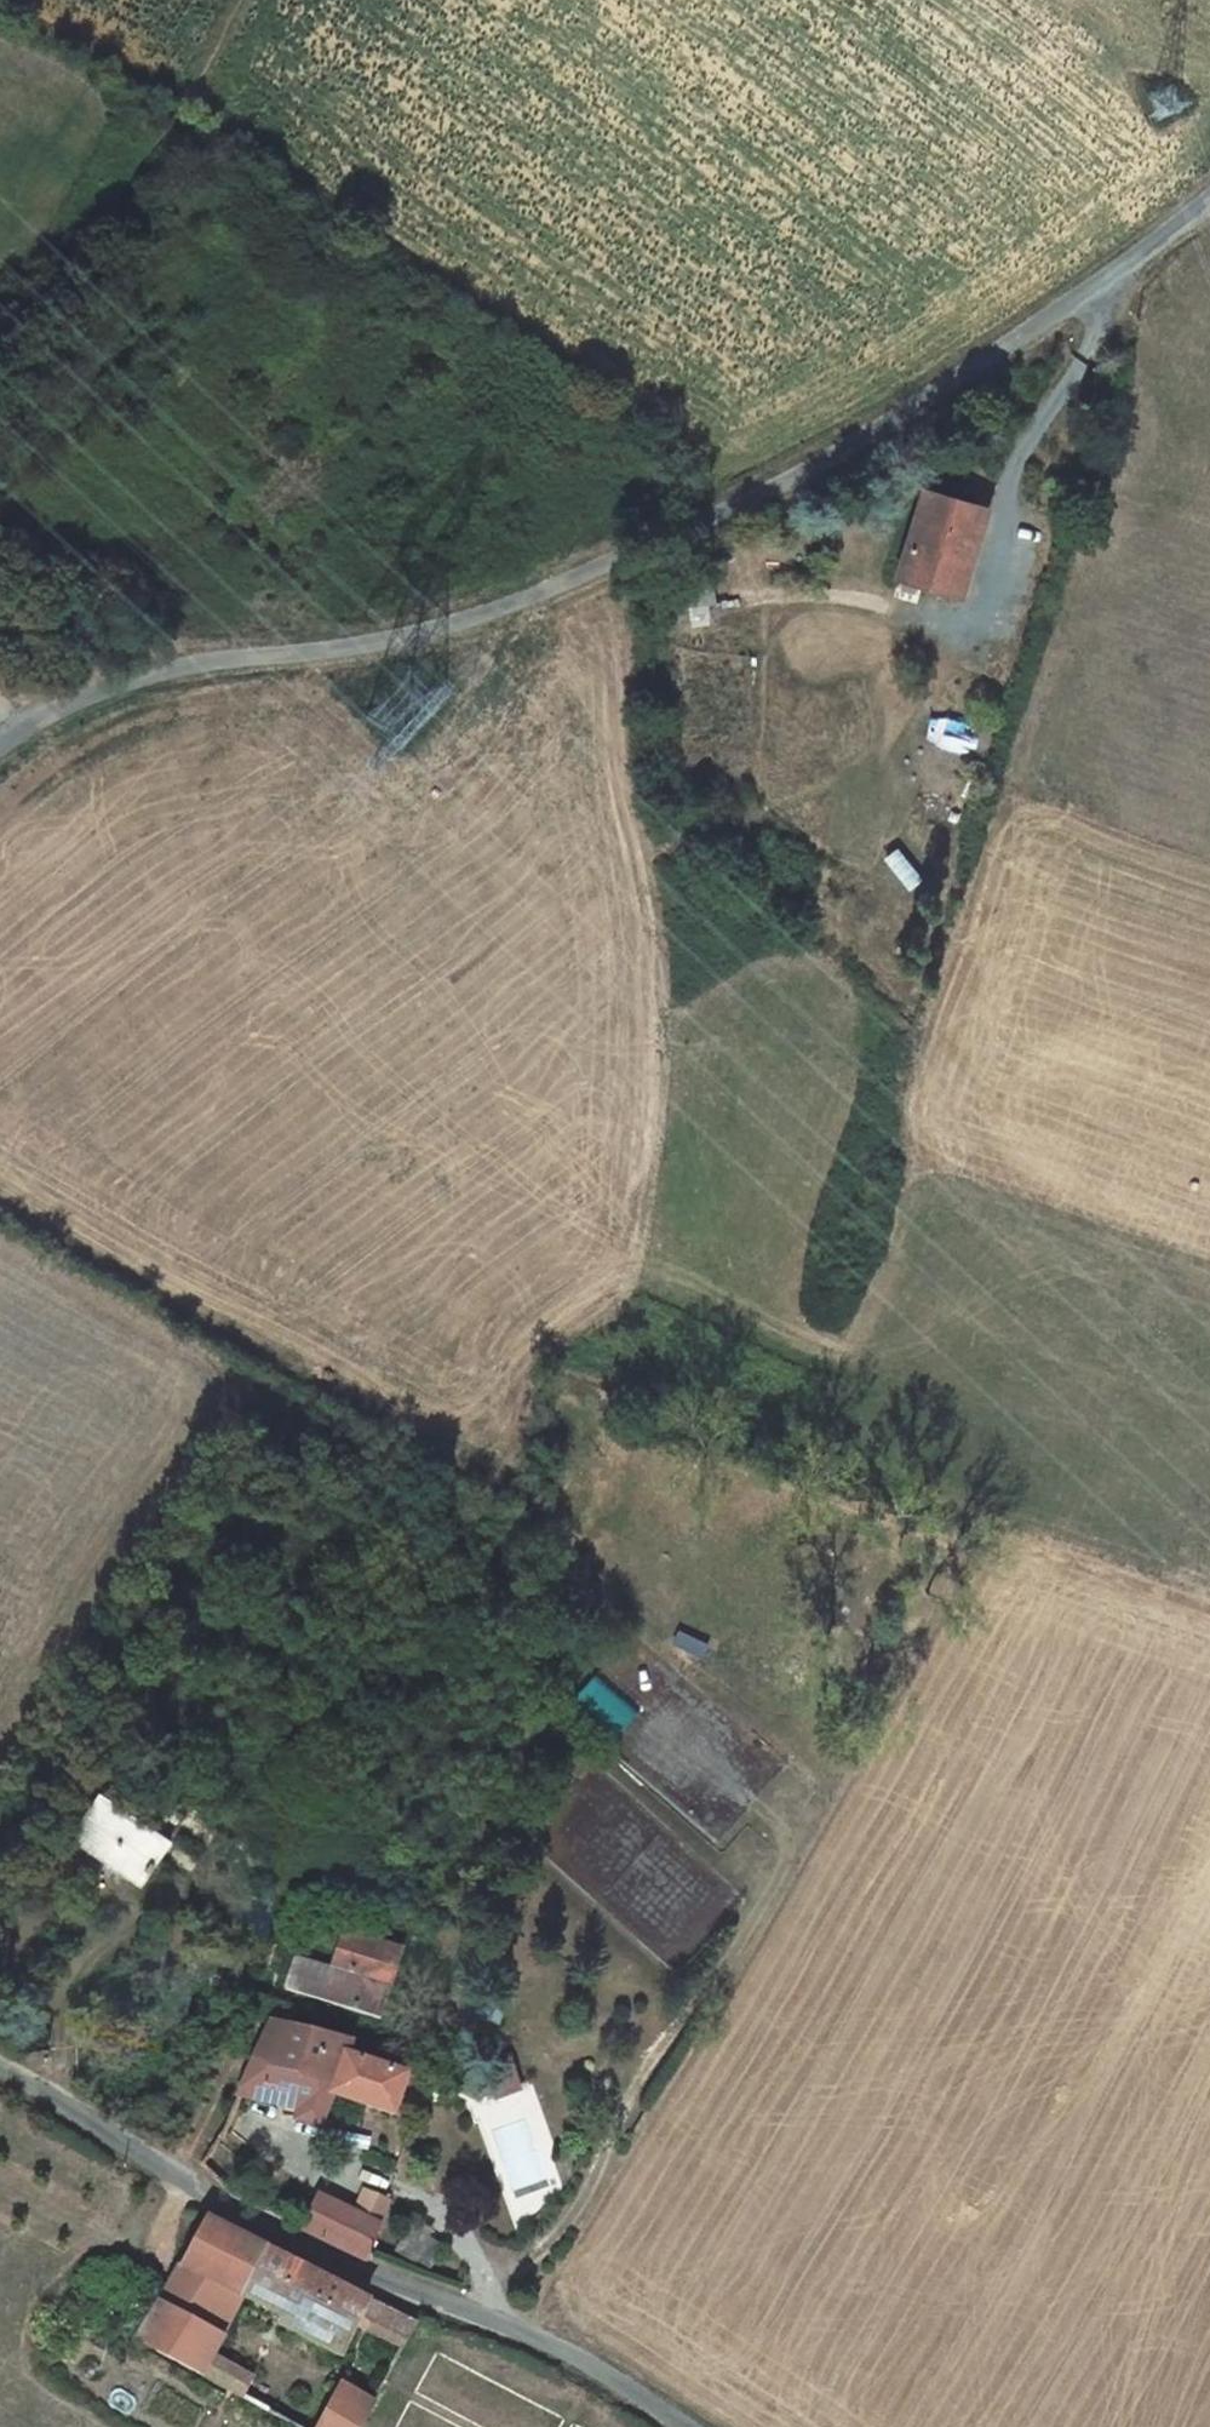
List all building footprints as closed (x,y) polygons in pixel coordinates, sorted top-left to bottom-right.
[(912,577),(959,590),(969,555),(984,559),(1000,505),(937,487),(912,577)] [(168,1861),(202,1807),(164,1786),(145,1816),(110,1796),(82,1839),(150,1884),(168,1861)] [(313,1958),(301,1989),(401,2022),(425,1947),(365,1927),(351,1971),(313,1958)] [(286,2026),(264,2086),(324,2108),(321,2117),(339,2123),(349,2099),(427,2126),(432,2109),(414,2102),(420,2079),(358,2055),(361,2048),(286,2026)] [(510,2064),(513,2073),(526,2070),(523,2060),(510,2064)] [(497,2078),(505,2103),(533,2093),(526,2070),(513,2073),(497,2078)] [(364,2253),(376,2257),(386,2247),(391,2238),(403,2200),(376,2192),(361,2227),(314,2207),(305,2227),(364,2253)] [(208,2220),(179,2271),(241,2304),(292,2331),(291,2337),(343,2365),(360,2332),(405,2355),(417,2330),(208,2220)] [(179,2271),(160,2303),(223,2339),(241,2304),(179,2271)] [(160,2303),(135,2348),(198,2381),(209,2362),(223,2339),(160,2303)] [(209,2362),(198,2381),(239,2403),(250,2384),(209,2362)] [(323,2426),(364,2426),(374,2409),(342,2391),(323,2426)]
